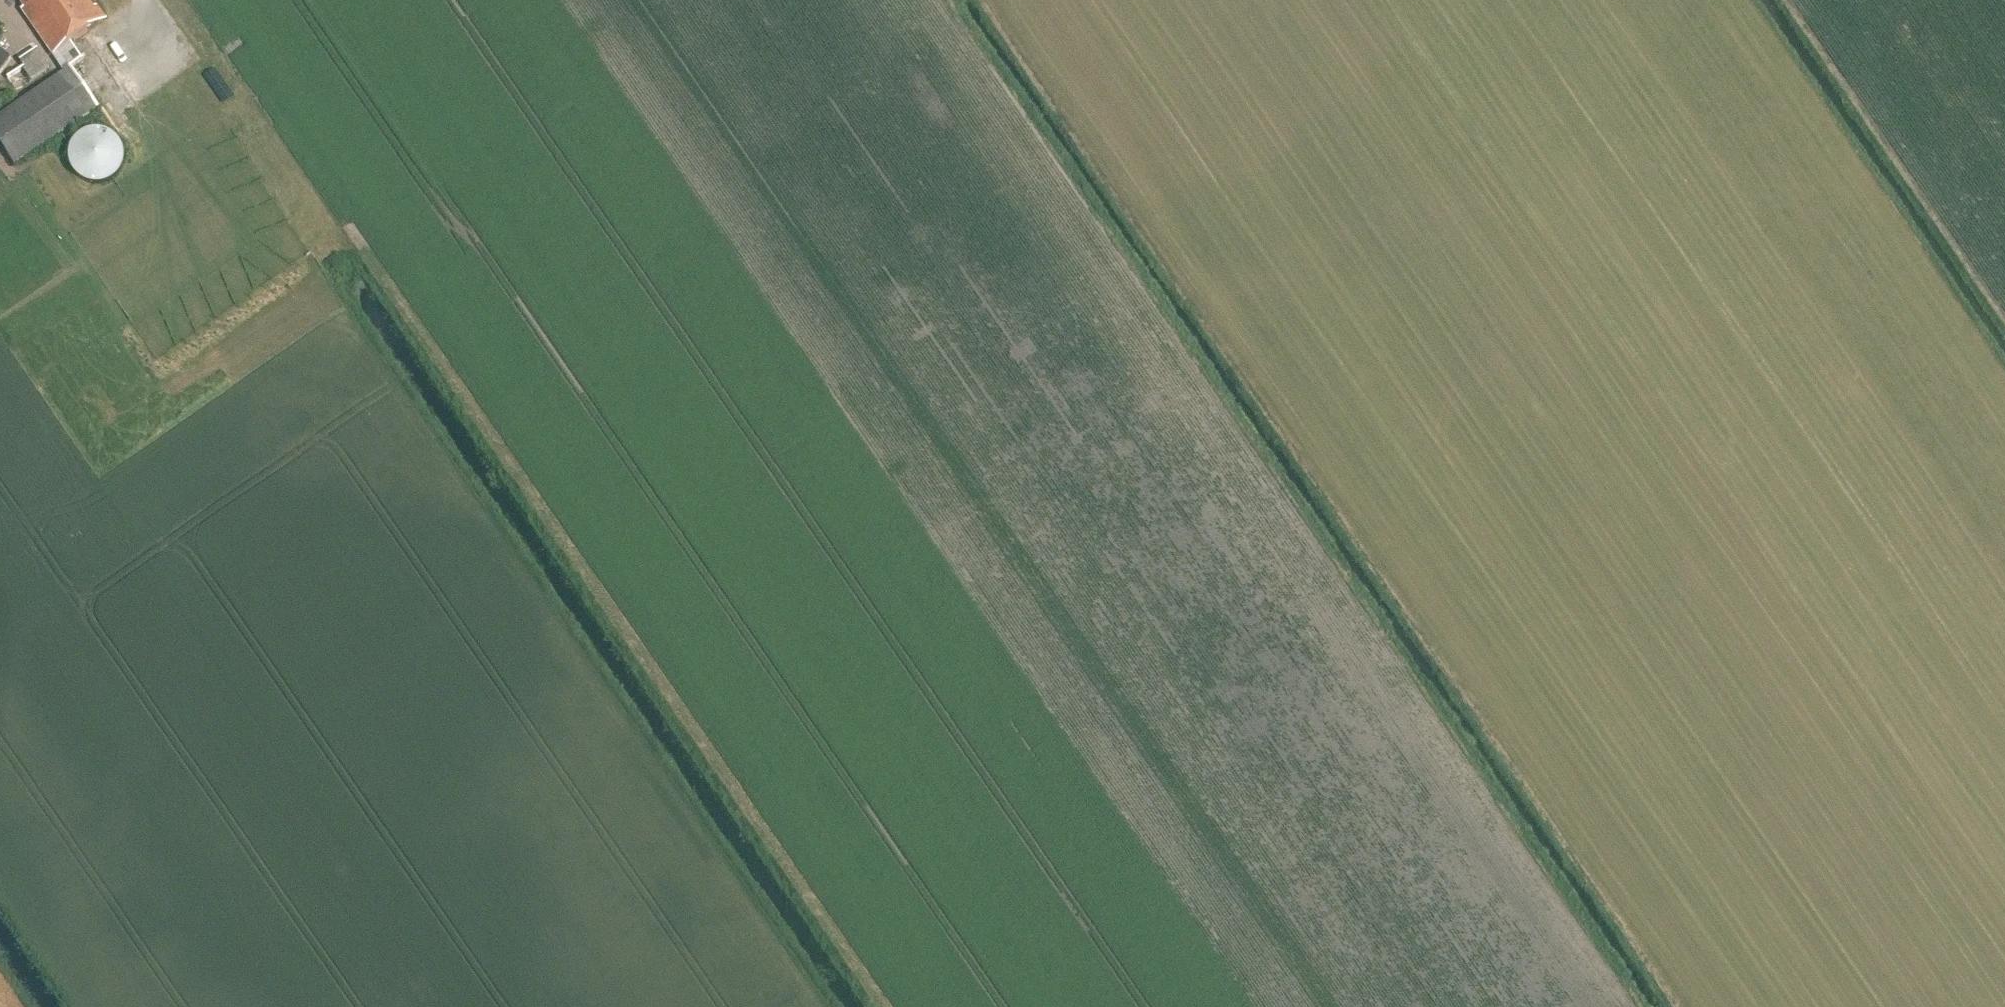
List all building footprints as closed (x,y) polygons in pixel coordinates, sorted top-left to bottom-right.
[(24,10),(56,56),(106,20),(92,0),(21,0),(27,8),(24,10)] [(10,78),(22,96),(56,73),(41,51),(22,65),(24,68),(10,78)] [(62,52),(56,57),(66,71),(0,117),(0,141),(16,164),(100,106),(72,66),(62,52)] [(79,135),(74,141),(71,148),(69,155),(70,163),(73,170),(77,176),(83,181),(90,183),(97,184),(105,183),(112,180),(118,175),(122,169),(124,162),(125,154),(123,147),(119,140),(114,135),(107,131),(100,129),(93,129),(85,131),(79,135)]
